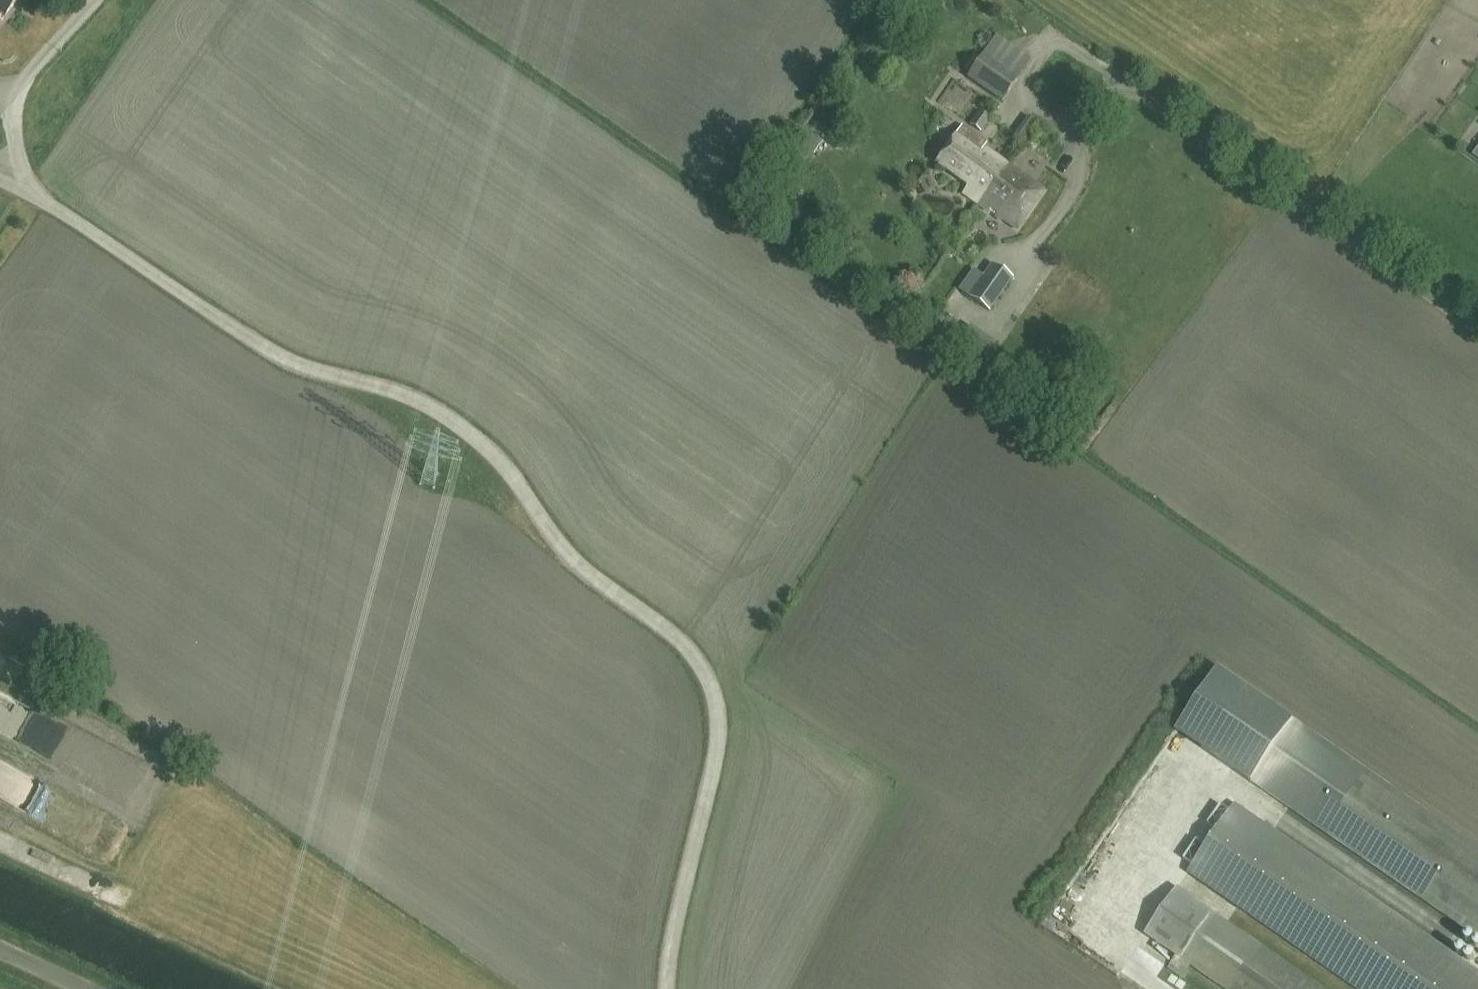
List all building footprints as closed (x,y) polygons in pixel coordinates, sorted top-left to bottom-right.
[(6,16),(18,0),(0,0),(0,12),(6,16)] [(1003,100),(1017,79),(983,56),(969,76),(1003,100)] [(1143,82),(1152,87),(1155,82),(1146,77),(1143,82)] [(981,132),(990,118),(979,110),(969,124),(981,132)] [(1003,218),(1017,228),(1044,190),(980,146),(984,141),(962,125),(936,162),(969,185),(963,192),(1002,220),(1003,218)] [(989,311),(1012,277),(993,264),(969,297),(989,311)] [(1037,295),(1047,281),(1038,275),(1028,289),(1037,295)] [(1369,773),(1243,686),(1201,748),(1327,834),(1470,932),(1477,938),(1477,847),(1369,773)] [(1357,988),(1477,988),(1477,972),(1235,805),(1188,873),(1357,988)] [(1225,988),(1323,988),(1177,889),(1146,935),(1176,956),(1168,968),(1183,977),(1191,966),(1225,988)]
